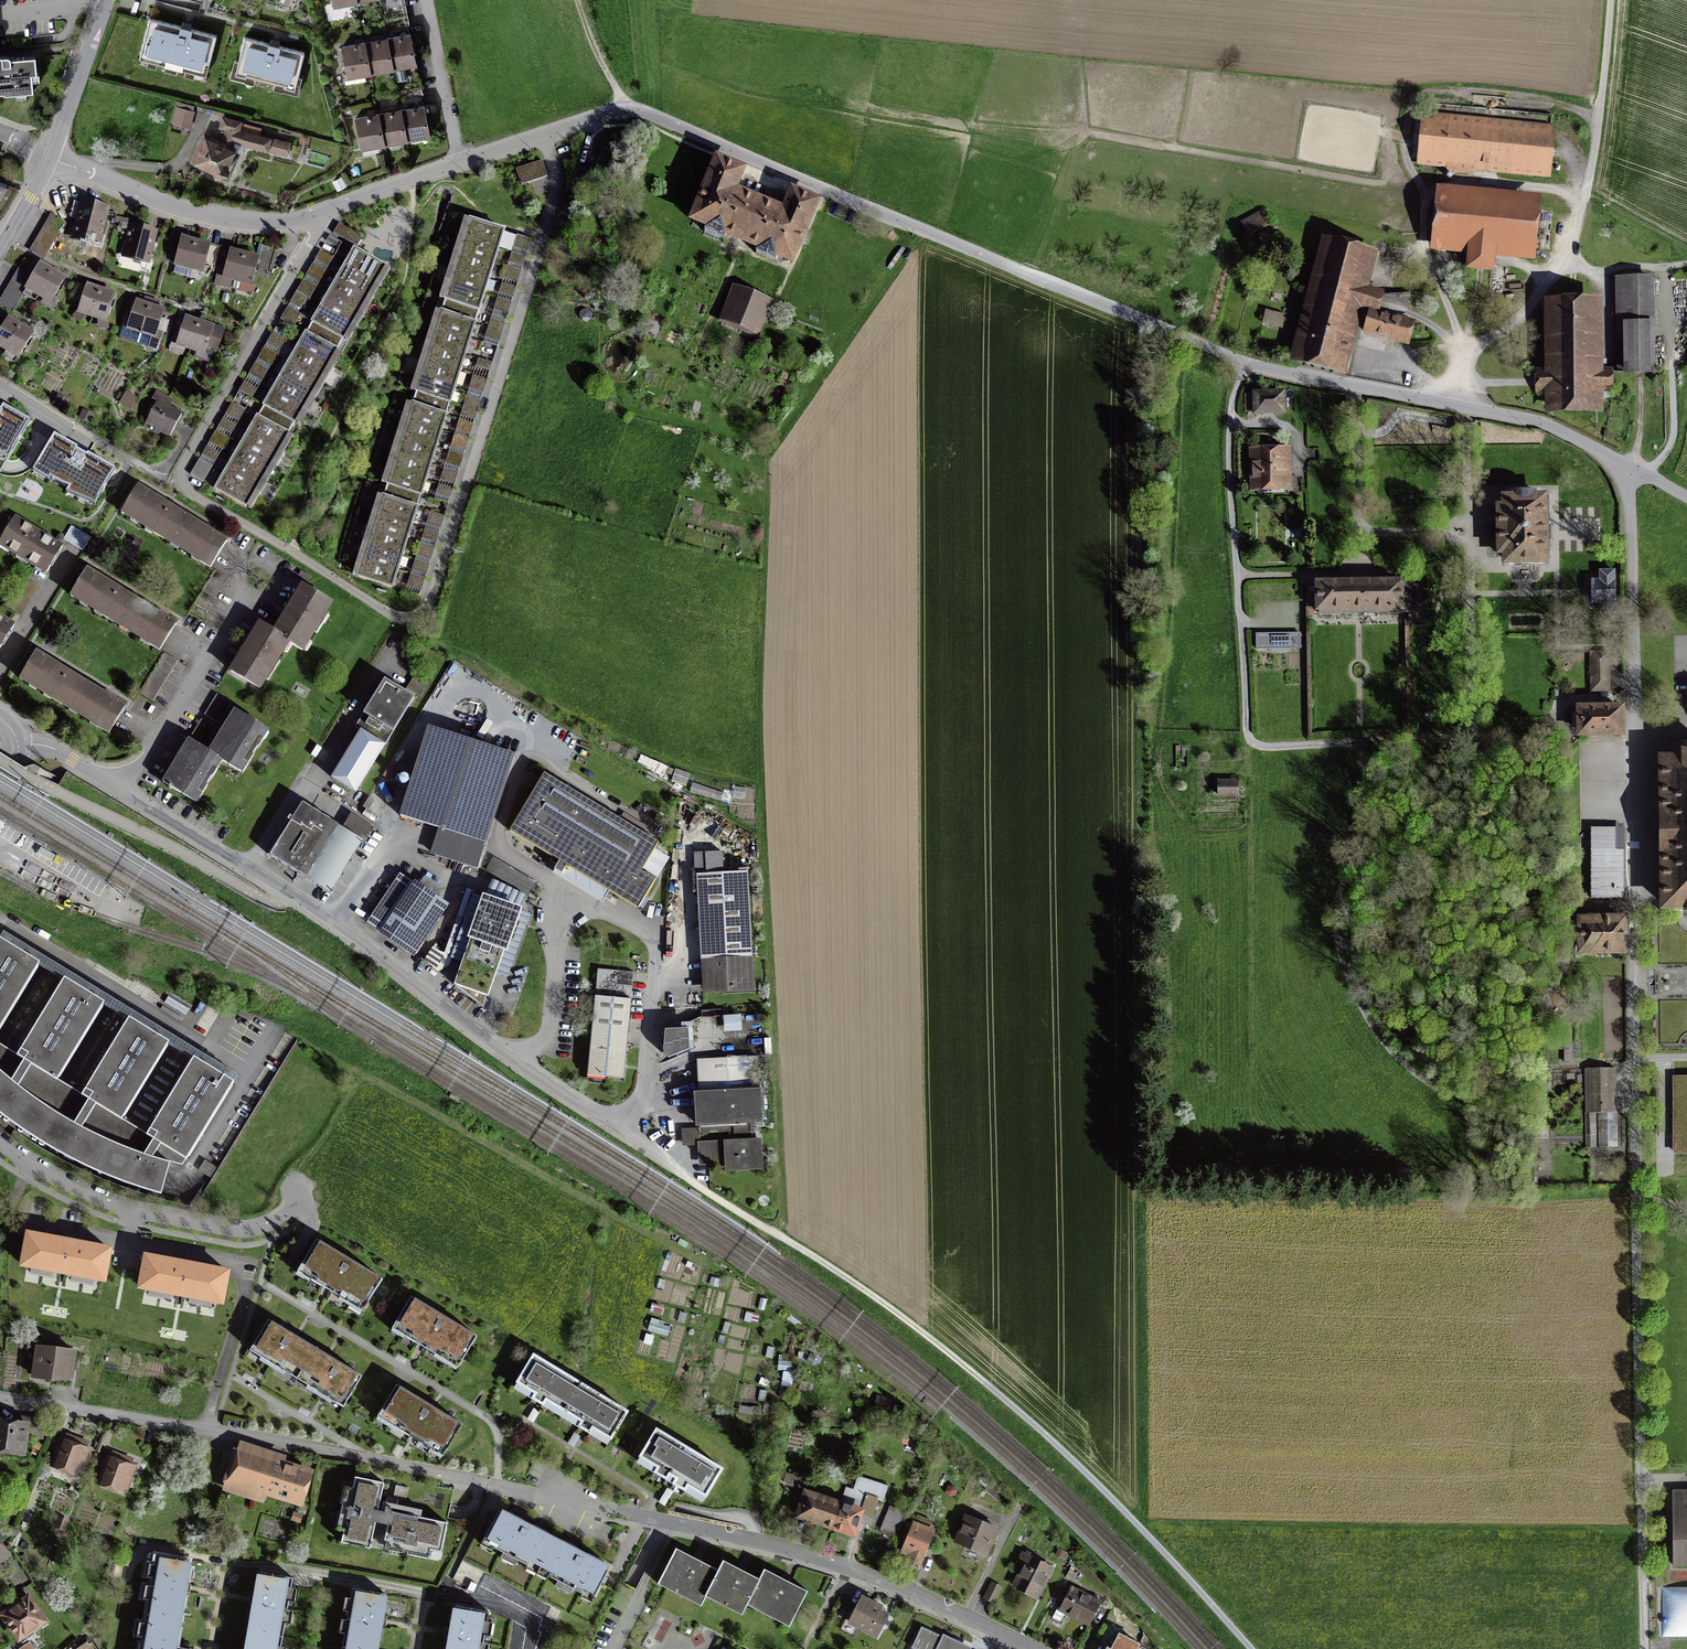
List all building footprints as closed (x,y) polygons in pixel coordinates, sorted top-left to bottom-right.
[(335,10),(353,6),(351,0),(333,0),(335,10)] [(405,11),(403,3),(403,0),(385,0),(390,29),(407,26),(407,21),(405,11)] [(216,35),(150,19),(140,59),(206,75),(216,35)] [(372,78),(370,70),(393,65),(393,66),(415,62),(409,34),(398,36),(377,40),(356,45),(341,48),(348,83),(372,78)] [(304,53),(244,37),(235,74),(295,89),(304,53)] [(33,92),(31,74),(35,74),(34,58),(10,60),(9,56),(6,56),(0,57),(0,95),(33,92)] [(419,83),(417,74),(416,68),(415,62),(393,66),(396,82),(401,81),(404,100),(422,96),(421,91),(419,83)] [(424,106),(414,108),(392,112),(369,116),(354,119),(360,148),(430,135),(424,106)] [(195,113),(176,108),(172,126),(191,130),(195,113)] [(1421,112),(1417,164),(1552,177),(1557,125),(1421,112)] [(220,142),(233,147),(235,144),(269,153),(268,154),(288,158),(292,144),(271,139),(241,131),(242,123),(223,117),(218,131),(224,133),(220,142)] [(220,142),(203,133),(190,164),(219,174),(217,179),(227,182),(230,172),(228,168),(237,149),(233,147),(220,142)] [(541,162),(517,170),(522,186),(546,177),(541,162)] [(796,272),(822,205),(791,192),(783,211),(740,195),(750,174),(716,162),(689,230),(796,272)] [(1542,191),(1436,183),(1431,247),(1468,250),(1467,266),(1496,268),(1497,254),(1537,257),(1542,191)] [(75,237),(99,244),(108,211),(74,201),(70,216),(80,219),(75,237)] [(1242,222),(1249,235),(1270,223),(1262,210),(1242,222)] [(41,233),(36,240),(32,247),(30,251),(43,259),(64,223),(51,215),(49,219),(45,226),(41,233)] [(433,455),(438,439),(443,423),(448,408),(452,396),(457,379),(462,363),(467,347),(472,332),(476,317),(481,302),(486,286),(490,271),(495,255),(500,240),(502,231),(469,221),(360,577),(393,587),(396,578),(400,563),(405,547),(410,532),(414,516),(419,502),(424,486),(428,472),(433,455)] [(364,237),(340,224),(334,235),(358,247),(364,237)] [(158,233),(131,226),(123,254),(151,261),(158,233)] [(497,360),(529,235),(515,232),(486,345),(490,346),(487,358),(497,360)] [(178,257),(182,241),(171,239),(167,255),(178,257)] [(176,265),(189,269),(196,242),(183,239),(182,241),(178,257),(176,265)] [(210,246),(196,242),(189,269),(203,272),(205,265),(210,246)] [(1323,243),(1292,356),(1345,370),(1360,317),(1368,320),(1371,310),(1368,309),(1373,292),(1361,289),(1370,255),(1323,243)] [(244,255),(235,289),(252,293),(258,272),(269,275),(276,249),(260,245),(256,258),(244,255)] [(220,248),(210,246),(205,265),(215,268),(220,248)] [(231,251),(220,248),(215,268),(219,269),(226,271),(231,251)] [(216,489),(246,506),(384,267),(354,250),(350,257),(342,271),(333,286),(325,300),(317,314),(309,328),(302,340),(294,354),(285,369),(277,384),(268,399),(261,411),(253,426),(245,439),(237,453),(229,467),(221,480),(216,489)] [(235,289),(244,255),(231,251),(226,271),(219,269),(215,284),(235,289)] [(38,296),(53,272),(40,265),(33,277),(29,284),(26,289),(38,296)] [(26,289),(29,284),(33,277),(20,269),(18,273),(14,279),(10,286),(5,294),(1,301),(0,302),(0,306),(12,313),(26,289)] [(53,272),(38,296),(51,303),(65,279),(53,272)] [(1616,274),(1617,368),(1653,368),(1652,274),(1616,274)] [(92,319),(101,291),(87,286),(78,314),(92,319)] [(735,287),(722,322),(762,337),(776,302),(735,287)] [(101,291),(92,319),(107,323),(116,296),(101,291)] [(1368,320),(1365,331),(1407,343),(1412,323),(1377,313),(1383,295),(1373,292),(1368,309),(1371,310),(1368,320)] [(1577,295),(1547,295),(1547,322),(1546,367),(1538,367),(1538,392),(1547,393),(1547,411),(1605,411),(1605,393),(1615,393),(1615,368),(1606,368),(1606,323),(1606,295),(1577,295)] [(138,342),(150,305),(137,301),(130,321),(124,320),(119,336),(138,342)] [(150,305),(138,342),(157,348),(164,328),(159,327),(165,310),(150,305)] [(1281,329),(1286,310),(1268,305),(1262,323),(1281,329)] [(176,347),(189,352),(199,322),(185,318),(176,347)] [(7,350),(21,327),(8,320),(2,329),(0,328),(0,346),(7,350)] [(225,331),(199,322),(189,352),(205,357),(207,351),(217,355),(225,331)] [(33,334),(21,327),(7,350),(19,357),(33,334)] [(437,496),(452,500),(491,360),(477,356),(437,496)] [(1286,388),(1251,389),(1252,415),(1287,414),(1286,388)] [(67,401),(59,396),(55,402),(64,407),(67,401)] [(135,401),(127,396),(122,404),(130,409),(135,401)] [(169,440),(182,416),(158,403),(145,427),(169,440)] [(8,463),(30,425),(4,409),(1,414),(0,413),(0,458),(8,463)] [(93,415),(84,411),(81,417),(89,422),(93,415)] [(115,475),(54,439),(32,475),(94,508),(115,475)] [(1247,445),(1248,486),(1290,485),(1289,444),(1247,445)] [(1503,499),(1497,499),(1497,561),(1551,561),(1551,484),(1511,484),(1511,488),(1503,488),(1503,499)] [(121,516),(161,540),(178,512),(138,488),(121,516)] [(428,574),(444,513),(429,509),(413,570),(428,574)] [(228,543),(178,512),(161,540),(211,571),(228,543)] [(0,545),(0,550),(45,579),(64,549),(16,519),(0,545)] [(92,536),(72,524),(65,536),(84,548),(92,536)] [(1600,577),(1592,577),(1592,602),(1618,602),(1619,568),(1601,568),(1600,577)] [(70,598),(110,623),(127,596),(87,571),(70,598)] [(1405,575),(1317,575),(1317,610),(1405,610),(1405,575)] [(38,587),(23,577),(14,591),(29,601),(38,587)] [(333,603),(302,585),(275,632),(290,641),(307,650),(333,603)] [(29,601),(14,591),(5,606),(20,615),(29,601)] [(177,628),(127,596),(110,623),(160,655),(177,628)] [(0,618),(0,652),(15,627),(0,618)] [(229,675),(260,693),(290,641),(275,632),(258,623),(229,675)] [(1302,645),(1302,628),(1256,629),(1256,645),(1302,645)] [(173,668),(177,661),(164,653),(140,692),(153,700),(161,687),(173,668)] [(18,683),(59,707),(76,679),(35,655),(18,683)] [(1612,658),(1591,659),(1592,688),(1612,688),(1612,658)] [(428,682),(414,675),(407,688),(421,695),(428,682)] [(126,708),(76,679),(59,707),(110,736),(126,708)] [(392,686),(387,694),(379,689),(367,709),(373,712),(361,731),(386,746),(414,701),(392,686)] [(230,703),(216,695),(211,704),(204,716),(218,724),(230,703)] [(1621,709),(1580,709),(1580,733),(1621,733),(1621,709)] [(269,732),(235,711),(208,753),(219,760),(243,775),(269,732)] [(202,750),(215,728),(201,720),(196,728),(188,741),(202,750)] [(386,746),(361,731),(331,779),(356,794),(386,746)] [(427,731),(400,821),(439,834),(431,857),(475,874),(510,758),(427,731)] [(162,783),(193,801),(219,760),(208,753),(202,750),(188,741),(162,783)] [(1663,760),(1664,833),(1665,906),(1686,906),(1686,746),(1675,746),(1675,760),(1663,760)] [(672,853),(545,778),(510,835),(639,912),(672,853)] [(1238,781),(1219,781),(1219,796),(1237,796),(1238,781)] [(708,794),(711,787),(693,782),(691,789),(708,794)] [(375,800),(369,797),(364,806),(369,810),(375,800)] [(271,859),(298,875),(330,823),(303,807),(271,859)] [(364,844),(330,823),(298,875),(331,896),(364,844)] [(1616,827),(1591,827),(1591,898),(1624,898),(1624,849),(1616,849),(1616,827)] [(449,909),(400,876),(366,927),(415,960),(449,909)] [(699,878),(702,957),(752,955),(748,876),(699,878)] [(450,953),(463,956),(481,888),(467,884),(459,916),(461,916),(452,949),(431,943),(426,960),(446,966),(450,953)] [(489,1001),(505,956),(508,957),(523,914),(484,900),(468,943),(471,944),(454,988),(457,989),(483,1010),(486,1000),(489,1001)] [(1592,919),(1575,920),(1576,950),(1592,950),(1592,951),(1624,951),(1624,919),(1592,919)] [(0,939),(0,1024),(39,964),(0,939)] [(753,992),(752,955),(702,957),(704,995),(753,992)] [(14,1055),(2,1047),(0,1051),(0,1114),(3,1116),(34,1138),(66,1088),(54,1081),(103,1005),(63,979),(14,1055)] [(632,1000),(596,997),(589,1082),(625,1085),(632,1000)] [(742,1008),(723,1009),(723,1025),(742,1025),(742,1008)] [(127,1021),(78,1096),(66,1088),(34,1138),(68,1158),(104,1175),(178,1055),(166,1047),(166,1046),(127,1021)] [(690,1029),(667,1030),(666,1053),(670,1060),(691,1050),(690,1029)] [(1563,1062),(1572,1061),(1571,1037),(1562,1037),(1563,1062)] [(182,1165),(234,1081),(227,1077),(223,1083),(191,1062),(190,1063),(178,1055),(104,1175),(129,1184),(161,1194),(164,1183),(170,1162),(182,1165)] [(699,1094),(761,1091),(760,1058),(698,1061),(699,1094)] [(1616,1064),(1584,1064),(1586,1147),(1596,1147),(1596,1113),(1598,1113),(1599,1147),(1618,1147),(1616,1064)] [(1676,1077),(1676,1153),(1686,1153),(1686,1077),(1676,1077)] [(761,1091),(699,1094),(701,1128),(763,1125),(761,1091)] [(682,1142),(698,1142),(697,1124),(682,1125),(682,1142)] [(762,1141),(726,1143),(727,1161),(739,1160),(739,1167),(763,1166),(762,1141)] [(700,1162),(727,1161),(726,1143),(700,1144),(700,1162)] [(20,1263),(107,1281),(113,1250),(90,1245),(49,1237),(26,1233),(20,1263)] [(298,1275),(363,1314),(382,1283),(317,1243),(298,1275)] [(206,1267),(166,1260),(144,1256),(138,1286),(223,1303),(229,1272),(206,1267)] [(393,1333),(457,1370),(476,1338),(412,1300),(393,1333)] [(652,1339),(653,1331),(669,1333),(671,1320),(649,1317),(646,1339),(652,1339)] [(296,1379),(315,1349),(269,1322),(251,1351),(296,1379)] [(77,1353),(35,1348),(31,1378),(74,1383),(77,1353)] [(315,1349),(296,1379),(344,1408),(362,1378),(315,1349)] [(518,1383),(540,1396),(587,1424),(612,1440),(628,1412),(534,1356),(518,1383)] [(378,1421),(443,1459),(462,1427),(398,1389),(378,1421)] [(0,1421),(0,1455),(32,1459),(36,1425),(0,1421)] [(672,1475),(703,1494),(719,1468),(656,1429),(640,1456),(672,1475)] [(54,1468),(81,1478),(94,1445),(67,1435),(54,1468)] [(223,1494),(264,1507),(267,1500),(303,1511),(315,1474),(284,1464),(286,1459),(239,1444),(223,1494)] [(141,1468),(113,1458),(102,1488),(130,1498),(141,1468)] [(376,1522),(378,1509),(383,1482),(357,1477),(355,1484),(343,1482),(334,1531),(342,1532),(340,1543),(371,1549),(376,1522)] [(846,1488),(842,1504),(833,1531),(858,1540),(865,1517),(873,1520),(878,1503),(884,1504),(889,1488),(859,1479),(856,1491),(846,1488)] [(1668,1484),(1668,1565),(1686,1565),(1686,1484),(1668,1484)] [(987,1494),(1001,1505),(1008,1496),(995,1485),(987,1494)] [(833,1531),(842,1504),(806,1492),(797,1519),(833,1531)] [(378,1509),(376,1522),(389,1524),(386,1538),(388,1539),(387,1546),(428,1554),(430,1546),(442,1548),(447,1522),(386,1511),(378,1509)] [(890,1509),(882,1534),(901,1540),(909,1516),(890,1509)] [(538,1572),(555,1539),(503,1512),(486,1544),(538,1572)] [(936,1533),(931,1531),(934,1524),(918,1517),(915,1525),(902,1557),(910,1560),(907,1567),(921,1572),(936,1533)] [(955,1547),(990,1561),(1001,1532),(967,1519),(955,1547)] [(15,1559),(0,1536),(0,1569),(15,1559)] [(555,1539),(538,1572),(594,1601),(611,1568),(555,1539)] [(739,1571),(723,1562),(718,1571),(695,1559),(676,1549),(659,1581),(702,1603),(708,1592),(743,1610),(748,1601),(790,1623),(806,1593),(783,1581),(764,1571),(759,1581),(739,1571)] [(141,1648),(178,1648),(174,1648),(175,1643),(185,1587),(190,1560),(158,1554),(141,1648)] [(1012,1589),(1038,1602),(1054,1571),(1023,1556),(1018,1565),(1027,1569),(1021,1580),(1017,1578),(1012,1589)] [(247,1648),(280,1648),(292,1577),(260,1572),(256,1599),(247,1648)] [(1663,1582),(1663,1633),(1686,1633),(1686,1582),(1663,1582)] [(984,1601),(994,1607),(1003,1590),(992,1585),(984,1601)] [(381,1620),(385,1593),(354,1588),(344,1648),(376,1648),(381,1620)] [(1061,1614),(1089,1629),(1102,1604),(1073,1589),(1061,1614)] [(3,1617),(23,1645),(53,1624),(34,1596),(3,1617)] [(849,1627),(879,1642),(893,1613),(863,1598),(849,1627)] [(451,1633),(449,1648),(481,1648),(487,1611),(456,1606),(451,1633)] [(945,1637),(944,1640),(923,1630),(914,1648),(969,1648),(945,1637)] [(1143,1647),(1122,1637),(1116,1648),(1142,1648),(1143,1647)]
